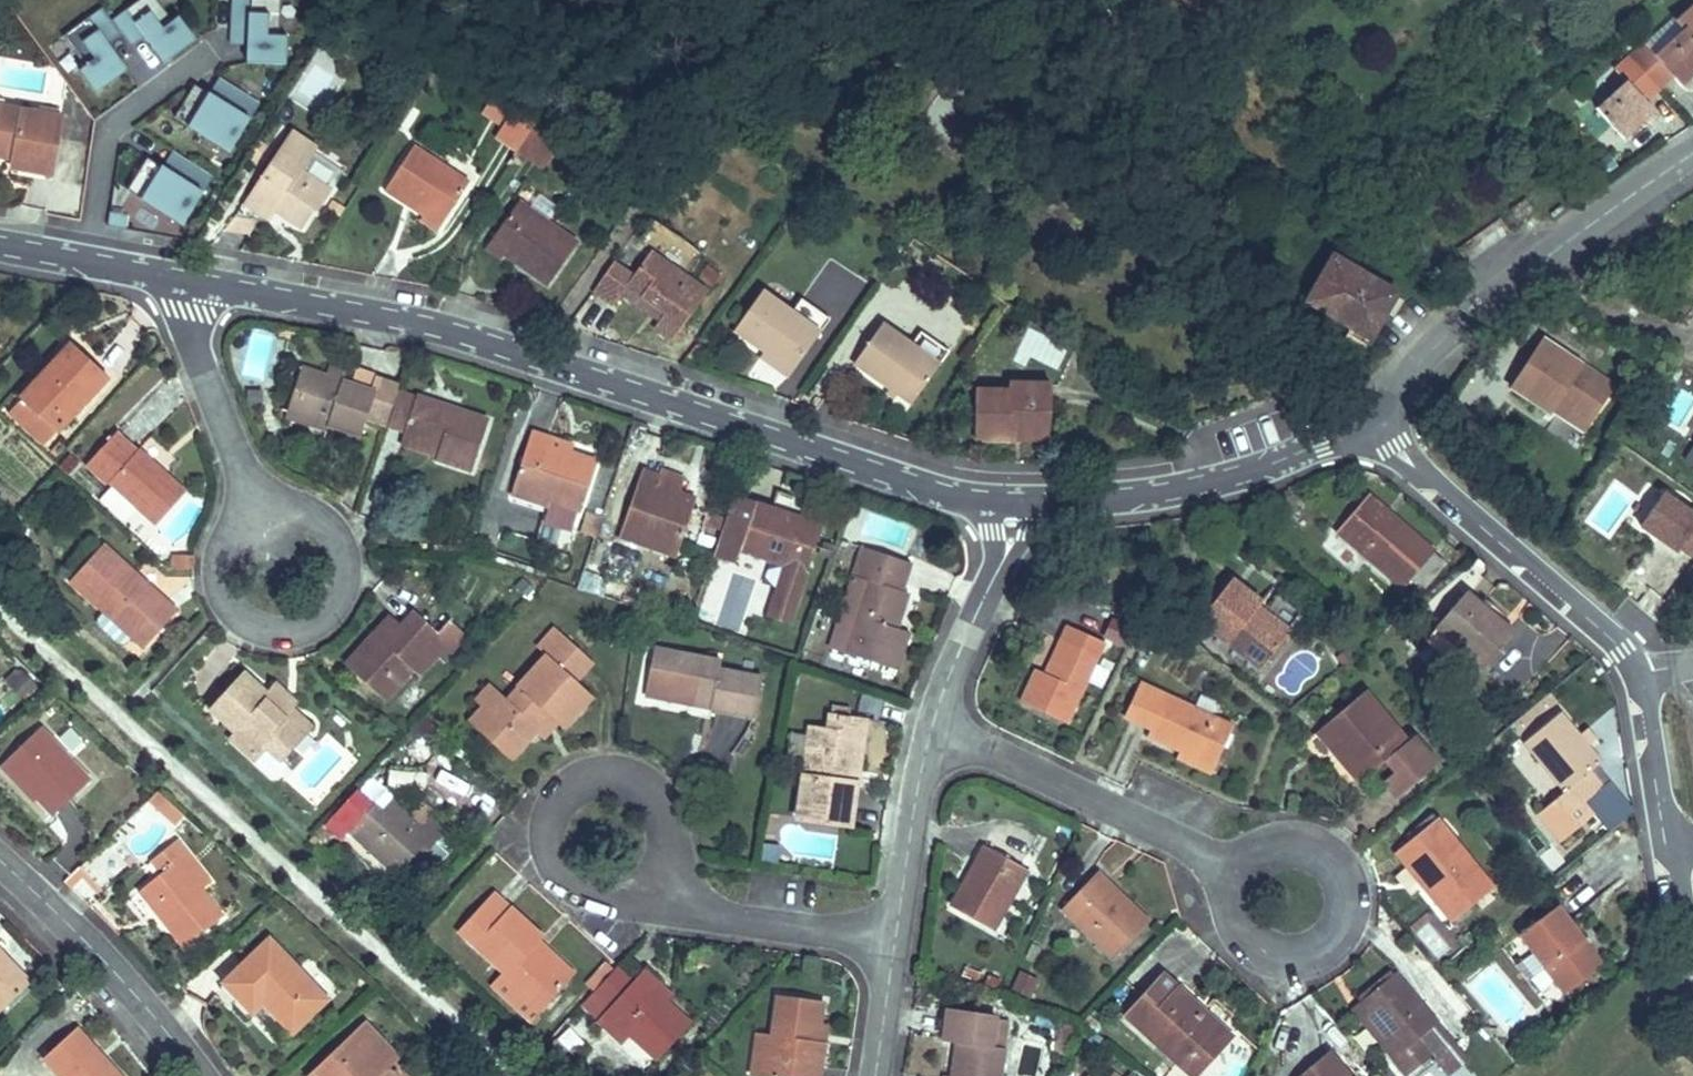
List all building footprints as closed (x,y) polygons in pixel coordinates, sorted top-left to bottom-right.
[(131,46),(145,36),(165,63),(195,40),(178,17),(172,21),(157,0),(139,0),(111,20),(121,33),(131,46)] [(285,65),(287,35),(280,35),(281,0),(233,0),(231,28),(249,29),(247,63),(285,65)] [(111,20),(102,7),(62,36),(84,66),(79,70),(96,94),(127,71),(107,44),(121,33),(111,20)] [(1677,22),(1684,30),(1656,55),(1646,43),(1630,57),(1658,87),(1673,74),(1675,77),(1684,68),(1692,77),(1692,76),(1692,8),(1677,22)] [(1684,30),(1677,22),(1675,19),(1646,43),(1656,55),(1684,30)] [(1643,101),(1658,87),(1630,57),(1615,71),(1625,82),(1595,109),(1623,140),(1654,112),(1643,101)] [(1683,86),(1692,77),(1684,68),(1675,77),(1683,86)] [(174,117),(199,132),(233,153),(262,105),(220,79),(210,94),(194,85),(174,117)] [(483,110),(491,115),(504,123),(515,107),(494,93),(483,110)] [(7,158),(8,148),(15,150),(13,159),(11,168),(12,168),(51,175),(62,117),(0,106),(0,157),(7,158)] [(515,107),(504,123),(496,136),(516,149),(535,120),(515,107)] [(542,166),(560,138),(535,120),(516,149),(516,150),(542,166)] [(317,148),(291,131),(248,197),(250,198),(271,212),(274,209),(302,228),(314,210),(317,212),(331,191),(301,171),(313,154),(317,148)] [(413,146),(387,186),(426,211),(422,216),(440,228),(469,182),(413,146)] [(301,171),(331,191),(343,173),(313,154),(301,171)] [(212,178),(185,160),(176,175),(147,157),(127,190),(152,205),(156,199),(186,219),(212,178)] [(51,175),(12,168),(11,174),(51,180),(51,175)] [(384,192),(422,216),(426,211),(387,186),(384,192)] [(271,212),(250,198),(246,205),(267,219),(271,212)] [(1534,210),(1526,199),(1511,210),(1519,221),(1534,210)] [(503,256),(504,254),(506,251),(526,265),(524,268),(547,285),(577,243),(519,201),(487,245),(503,256)] [(250,235),(257,220),(235,216),(223,229),(250,235)] [(526,265),(506,251),(504,254),(524,268),(526,265)] [(633,277),(613,263),(593,292),(613,306),(621,294),(660,319),(654,328),(672,340),(707,292),(650,252),(633,277)] [(1393,292),(1333,257),(1307,302),(1366,337),(1393,292)] [(734,330),(764,351),(793,371),(830,319),(801,299),(792,312),(762,291),(734,330)] [(854,363),(911,404),(949,351),(921,331),(911,345),(881,324),(854,363)] [(1612,385),(1544,341),(1512,388),(1549,412),(1551,408),(1556,402),(1587,422),(1588,423),(1612,385)] [(50,376),(25,403),(56,432),(108,377),(72,344),(46,372),(50,376)] [(793,371),(764,351),(761,357),(789,376),(793,371)] [(326,431),(328,426),(293,414),(307,369),(301,367),(285,417),(326,431)] [(329,367),(326,375),(343,381),(346,373),(329,367)] [(375,391),(353,384),(343,381),(326,375),(307,369),(293,414),(328,426),(361,436),(366,420),(375,391)] [(50,376),(46,372),(21,399),(25,403),(50,376)] [(388,427),(399,393),(401,387),(356,373),(353,384),(375,391),(366,420),(388,427)] [(974,438),(1011,439),(1012,429),(1050,430),(1051,385),(1008,384),(1008,391),(975,390),(974,438)] [(1692,410),(1692,396),(1680,390),(1666,418),(1684,427),(1692,410)] [(249,406),(262,407),(262,391),(248,391),(249,406)] [(415,398),(399,393),(388,427),(404,433),(404,434),(431,443),(432,441),(441,444),(437,455),(436,459),(472,470),(488,420),(416,397),(415,398)] [(25,403),(21,399),(9,412),(45,445),(56,432),(25,403)] [(1587,422),(1556,402),(1551,408),(1582,429),(1587,422)] [(1012,429),(1011,439),(1050,439),(1050,430),(1012,429)] [(531,432),(513,488),(548,499),(546,505),(549,505),(543,522),(571,531),(579,510),(581,510),(597,462),(570,453),(547,446),(549,438),(531,432)] [(108,483),(109,481),(114,485),(138,507),(156,524),(184,493),(138,450),(136,452),(115,433),(87,464),(108,483)] [(431,443),(404,434),(401,443),(437,455),(441,444),(432,441),(431,443)] [(547,446),(570,453),(573,446),(549,438),(547,446)] [(676,556),(693,508),(671,501),(674,492),(679,493),(684,479),(661,471),(659,476),(642,470),(619,536),(676,556)] [(124,523),(138,507),(114,485),(99,500),(124,523)] [(548,499),(513,488),(511,493),(546,505),(548,499)] [(671,501),(693,508),(696,499),(679,493),(674,492),(671,501)] [(1640,526),(1658,538),(1661,534),(1667,539),(1664,543),(1678,552),(1681,548),(1692,557),(1692,513),(1663,493),(1640,526)] [(1403,587),(1412,577),(1433,552),(1367,495),(1337,530),(1403,587)] [(782,513),(733,497),(718,543),(740,551),(785,566),(767,617),(788,624),(822,524),(805,518),(804,523),(781,516),(782,513)] [(595,538),(602,517),(587,511),(580,532),(595,538)] [(706,514),(702,523),(720,530),(723,520),(706,514)] [(1667,539),(1661,534),(1658,538),(1664,543),(1667,539)] [(735,564),(740,551),(718,543),(713,557),(735,564)] [(70,581),(104,611),(132,636),(145,648),(177,612),(103,545),(70,581)] [(830,649),(897,670),(909,632),(897,628),(891,626),(911,563),(862,547),(830,649)] [(1433,552),(1412,577),(1425,588),(1446,563),(1433,552)] [(173,556),(173,568),(193,569),(193,557),(173,556)] [(1270,602),(1279,582),(1250,567),(1240,587),(1270,602)] [(1260,603),(1230,580),(1199,621),(1261,668),(1285,636),(1254,612),(1258,607),(1260,603)] [(891,626),(897,628),(909,593),(902,591),(891,626)] [(1515,633),(1466,591),(1435,627),(1436,628),(1465,653),(1484,669),(1515,633)] [(1254,612),(1285,636),(1289,631),(1258,607),(1254,612)] [(132,636),(104,611),(97,619),(97,625),(120,644),(125,644),(132,636)] [(414,611),(399,627),(385,644),(374,634),(346,665),(384,700),(412,670),(418,675),(437,655),(443,661),(467,635),(449,620),(437,633),(414,611)] [(385,644),(399,627),(389,618),(374,634),(385,644)] [(1066,625),(1059,642),(1063,644),(1049,676),(1035,669),(1020,702),(1067,724),(1104,643),(1066,625)] [(493,718),(480,732),(510,759),(536,732),(539,729),(535,725),(546,713),(556,722),(562,728),(591,696),(575,682),(568,676),(586,656),(555,628),(537,647),(548,657),(508,701),(503,696),(487,713),(493,718)] [(1465,653),(1436,628),(1425,641),(1454,665),(1465,653)] [(1063,644),(1059,642),(1045,673),(1049,676),(1063,644)] [(654,648),(646,689),(705,700),(704,708),(754,718),(762,677),(719,669),(721,660),(654,648)] [(568,676),(575,682),(593,662),(586,656),(568,676)] [(310,727),(290,709),(283,717),(277,711),(281,707),(267,694),(245,674),(212,710),(237,733),(231,739),(252,758),(264,745),(281,760),(310,727)] [(1148,735),(1181,750),(1214,766),(1233,726),(1139,683),(1124,715),(1151,728),(1148,735)] [(283,717),(290,709),(296,703),(275,684),(267,694),(281,707),(277,711),(283,717)] [(487,713),(503,696),(490,685),(476,702),(482,707),(469,722),(480,732),(493,718),(487,713)] [(705,700),(646,689),(645,697),(704,708),(705,700)] [(1397,798),(1437,764),(1414,736),(1407,742),(1365,691),(1321,728),(1342,754),(1338,757),(1359,783),(1386,760),(1395,772),(1383,782),(1397,798)] [(831,715),(849,717),(850,710),(832,708),(831,715)] [(1601,762),(1587,745),(1580,736),(1560,712),(1524,743),(1565,792),(1537,815),(1560,843),(1594,814),(1584,802),(1610,780),(1597,765),(1601,762)] [(539,729),(536,732),(542,738),(556,722),(546,713),(535,725),(539,729)] [(845,782),(856,783),(865,720),(849,717),(831,715),(828,731),(852,734),(845,782)] [(427,716),(415,728),(430,742),(441,729),(427,716)] [(12,780),(18,774),(35,792),(33,794),(53,816),(91,780),(41,727),(0,765),(0,768),(12,780)] [(850,825),(856,783),(845,782),(852,734),(828,731),(810,728),(797,818),(850,825)] [(1316,732),(1338,757),(1342,754),(1321,728),(1316,732)] [(1580,736),(1587,745),(1594,739),(1588,730),(1580,736)] [(1309,732),(1296,743),(1299,747),(1313,736),(1309,732)] [(287,765),(281,760),(264,745),(252,758),(252,759),(272,776),(277,776),(287,765)] [(1214,766),(1181,750),(1178,757),(1211,772),(1214,766)] [(18,774),(12,780),(29,798),(33,794),(35,792),(18,774)] [(149,799),(164,813),(172,804),(157,791),(149,799)] [(417,862),(418,861),(444,833),(444,832),(427,816),(431,812),(420,802),(407,816),(383,794),(349,831),(397,875),(412,858),(417,862)] [(172,804),(164,813),(176,824),(185,816),(172,804)] [(1394,852),(1422,886),(1426,883),(1442,903),(1438,906),(1451,922),(1492,888),(1436,818),(1394,852)] [(444,833),(418,861),(423,869),(426,870),(429,870),(446,852),(448,843),(447,836),(444,833)] [(184,947),(223,917),(201,890),(178,861),(187,854),(176,840),(150,860),(161,873),(139,891),(184,947)] [(974,861),(977,862),(979,863),(967,884),(965,883),(951,907),(994,931),(1028,871),(983,845),(974,861)] [(210,882),(187,854),(178,861),(201,890),(210,882)] [(138,863),(131,855),(125,861),(132,869),(138,863)] [(967,884),(979,863),(977,862),(965,883),(967,884)] [(80,868),(65,883),(71,889),(82,878),(86,874),(80,868)] [(1149,922),(1128,902),(1126,905),(1108,887),(1110,885),(1111,883),(1098,871),(1061,909),(1113,959),(1149,922)] [(86,874),(82,878),(101,898),(105,894),(86,874)] [(1422,886),(1438,906),(1442,903),(1426,883),(1422,886)] [(1108,887),(1126,905),(1128,902),(1110,885),(1108,887)] [(502,919),(511,909),(495,894),(486,904),(502,919)] [(505,973),(501,978),(538,1011),(567,978),(532,946),(537,940),(541,936),(511,909),(502,919),(486,904),(460,932),(505,973)] [(1565,995),(1604,965),(1557,906),(1519,936),(1565,995)] [(327,999),(269,939),(224,982),(254,1013),(264,1002),(293,1032),(327,999)] [(532,946),(567,978),(573,972),(537,940),(532,946)] [(32,982),(0,948),(0,1012),(32,982)] [(585,984),(594,992),(615,969),(606,961),(585,984)] [(690,1024),(667,1002),(637,976),(632,981),(617,967),(615,969),(594,992),(581,1005),(597,1020),(605,1012),(630,1035),(657,1060),(690,1024)] [(637,976),(667,1002),(673,995),(644,969),(637,976)] [(1037,980),(1021,973),(1013,989),(1029,996),(1037,980)] [(1229,1042),(1189,1005),(1193,1000),(1162,973),(1123,1015),(1191,1075),(1198,1075),(1229,1042)] [(1396,973),(1358,1004),(1399,1054),(1393,1059),(1406,1075),(1431,1055),(1448,1075),(1467,1059),(1396,973)] [(538,1011),(501,978),(492,987),(529,1021),(538,1011)] [(768,1035),(762,1075),(819,1075),(824,1042),(818,1041),(820,1023),(824,1002),(778,995),(772,1035),(768,1035)] [(1189,1005),(1229,1042),(1233,1037),(1193,1000),(1189,1005)] [(1352,1009),(1393,1059),(1399,1054),(1358,1004),(1352,1009)] [(1010,1020),(996,1018),(996,1017),(954,1011),(949,1040),(957,1041),(952,1075),(1001,1075),(1010,1020)] [(605,1012),(597,1020),(623,1043),(630,1035),(605,1012)] [(824,1042),(827,1024),(820,1023),(818,1041),(824,1042)] [(366,1024),(357,1032),(388,1065),(391,1062),(397,1057),(366,1024)] [(76,1028),(43,1058),(60,1075),(120,1075),(76,1028)] [(391,1062),(388,1065),(357,1032),(310,1075),(404,1075),(391,1062)] [(768,1035),(757,1033),(751,1075),(755,1075),(762,1075),(768,1035)] [(1301,1075),(1302,1075),(1350,1075),(1329,1051),(1301,1075)]
